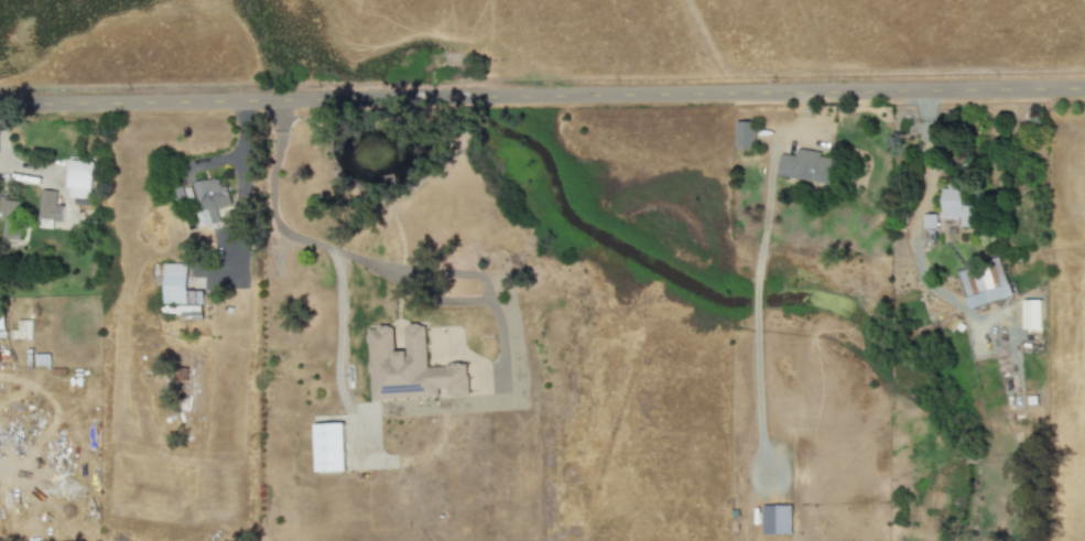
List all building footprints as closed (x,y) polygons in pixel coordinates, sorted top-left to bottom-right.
[(737,149),(756,149),(756,121),(737,121),(737,149)] [(783,152),(778,173),(823,184),(830,155),(798,148),(796,156),(783,152)] [(92,198),(94,161),(70,160),(68,196),(92,198)] [(230,204),(223,175),(194,182),(200,203),(196,205),(202,227),(220,222),(217,207),(230,204)] [(961,217),(961,225),(980,226),(981,205),(962,205),(963,185),(942,185),(942,217),(961,217)] [(62,220),(64,205),(56,204),(58,190),(42,189),(37,227),(53,228),(54,219),(62,220)] [(18,239),(19,200),(4,199),(3,238),(18,239)] [(923,227),(937,227),(937,213),(923,214),(923,227)] [(1012,296),(1001,258),(958,270),(970,308),(1012,296)] [(1042,299),(1023,299),(1023,329),(1042,330),(1042,299)] [(33,319),(19,319),(19,329),(12,329),(12,339),(33,338),(33,319)] [(372,400),(440,395),(439,388),(448,387),(449,395),(470,393),(468,362),(429,365),(426,323),(404,325),(406,350),(396,351),(394,325),(367,327),(372,400)] [(346,470),(345,423),(315,423),(317,471),(346,470)]
